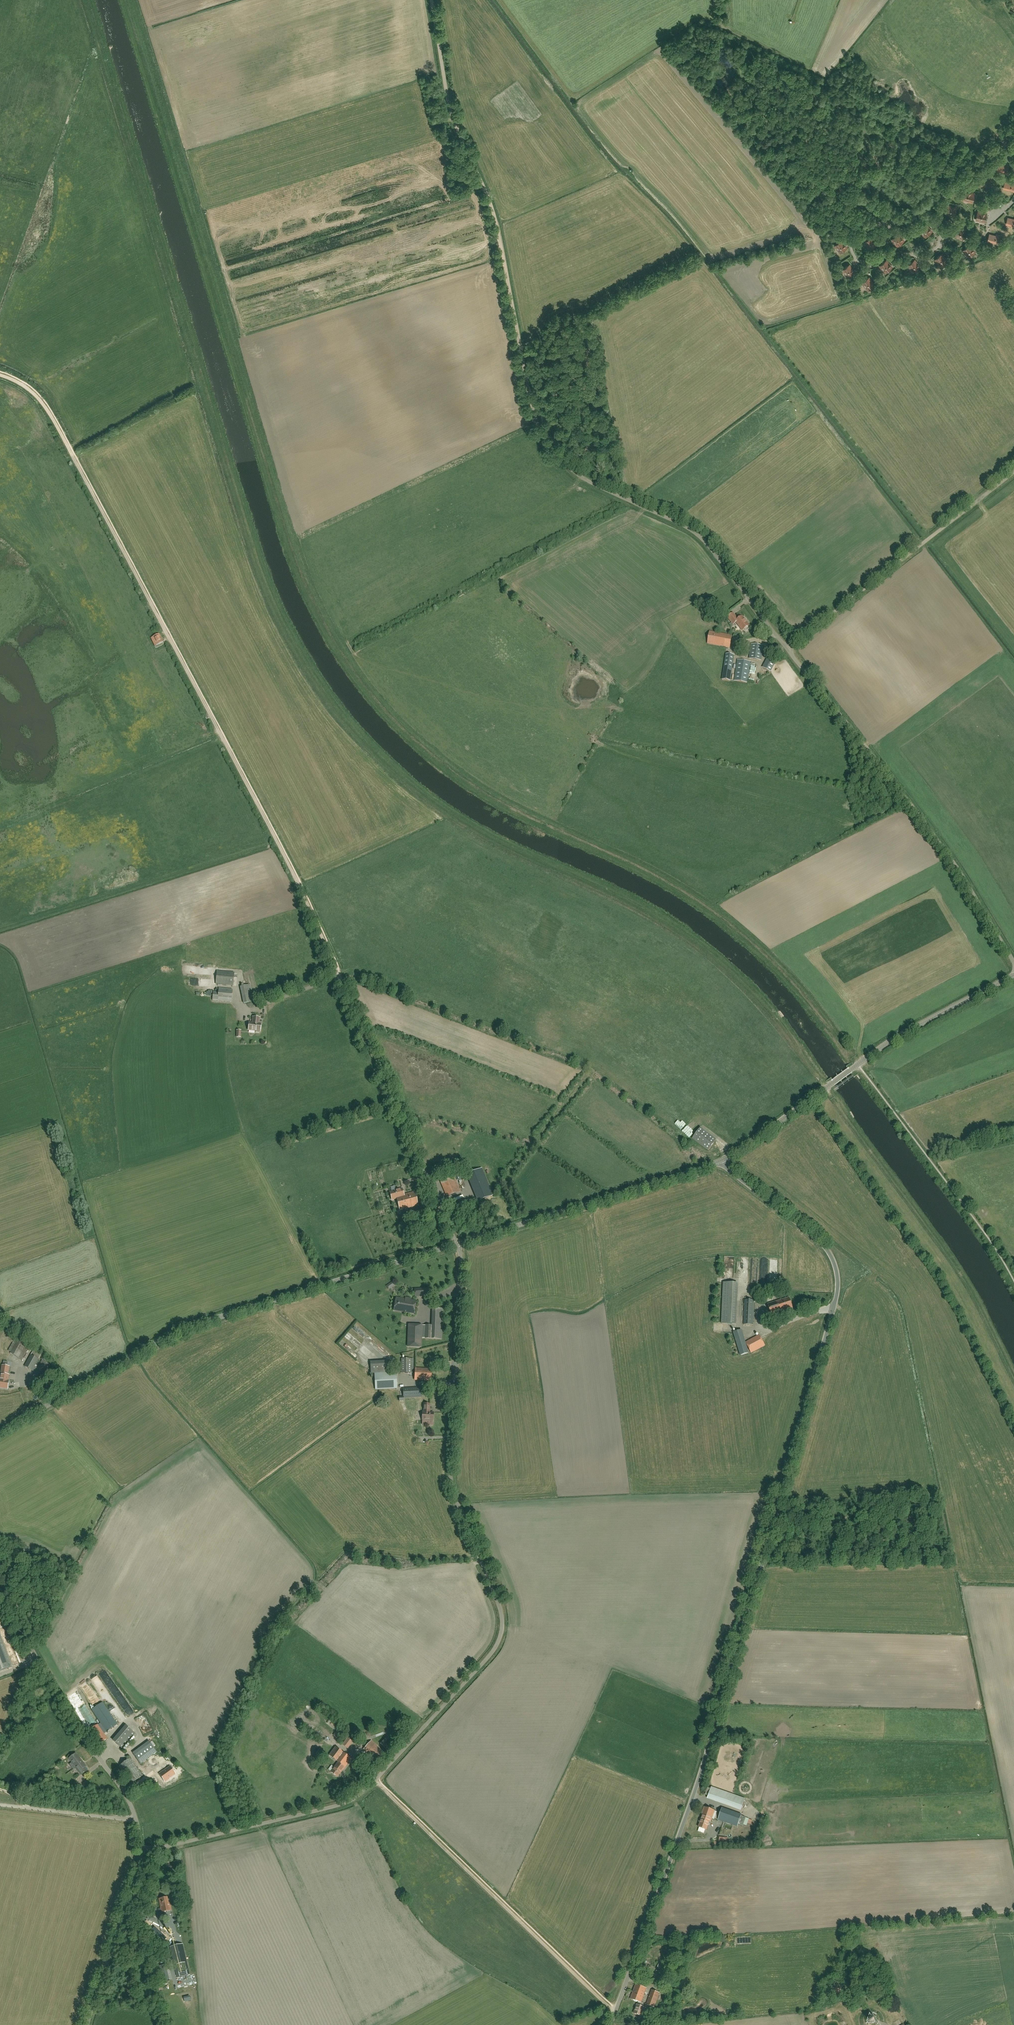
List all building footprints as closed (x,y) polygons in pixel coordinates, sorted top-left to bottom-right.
[(1007,173),(1009,166),(1004,165),(1004,166),(998,164),(996,170),(1007,173)] [(989,187),(991,180),(987,179),(987,180),(980,178),(978,184),(989,187)] [(1013,191),(1013,183),(1012,182),(1011,183),(1005,182),(1003,188),(1013,191)] [(962,196),(961,199),(965,200),(964,200),(969,201),(972,202),(973,199),(973,200),(974,197),(974,194),(971,193),(967,192),(963,191),(963,194),(962,194),(961,196),(962,196)] [(946,213),(954,215),(956,208),(948,206),(946,213)] [(987,213),(978,212),(977,219),(985,221),(987,213)] [(920,230),(926,236),(932,231),(926,225),(920,230)] [(955,235),(963,239),(966,232),(958,228),(955,235)] [(898,246),(904,241),(898,234),(892,239),(898,246)] [(988,240),(999,243),(1001,236),(996,235),(996,236),(989,234),(988,240)] [(875,243),(871,237),(865,242),(869,248),(871,246),(872,247),(874,245),(873,244),(875,243)] [(841,241),(835,245),(841,252),(846,247),(841,241)] [(969,257),(975,252),(969,245),(963,250),(969,257)] [(941,254),(936,259),(941,266),(947,261),(941,254)] [(886,260),(880,265),(886,272),(892,267),(886,260)] [(920,267),(914,260),(909,265),(914,272),(920,267)] [(843,270),(848,276),(854,272),(849,265),(843,270)] [(863,283),(868,289),(874,284),(869,278),(863,283)] [(736,622),(738,620),(733,613),(728,618),(733,625),(736,622)] [(736,622),(743,631),(749,626),(746,621),(747,620),(745,618),(743,618),(742,617),(738,620),(736,622)] [(730,648),(732,636),(709,632),(707,644),(727,647),(730,648)] [(763,646),(752,644),(749,659),(761,661),(763,646)] [(734,654),(726,652),(722,680),(730,681),(734,654)] [(763,668),(771,672),(776,660),(769,656),(763,668)] [(747,683),(750,662),(737,660),(734,681),(747,683)] [(234,973),(217,972),(216,984),(233,986),(234,973)] [(250,985),(240,988),(244,1004),(254,1002),(250,985)] [(212,1001),(232,1002),(233,990),(219,989),(218,992),(213,992),(212,1001)] [(249,1023),(249,1031),(256,1032),(256,1033),(259,1033),(259,1032),(260,1032),(261,1024),(259,1024),(260,1018),(253,1018),(252,1024),(249,1023)] [(714,1143),(698,1131),(692,1139),(708,1151),(714,1143)] [(442,1182),(448,1197),(462,1192),(456,1177),(442,1182)] [(473,1186),(479,1201),(492,1196),(486,1180),(473,1186)] [(392,1200),(396,1199),(399,1210),(418,1205),(414,1192),(404,1195),(402,1189),(400,1190),(400,1189),(396,1190),(397,1190),(390,1192),(392,1200)] [(428,1209),(417,1212),(419,1221),(431,1218),(428,1209)] [(427,1226),(430,1231),(436,1227),(432,1223),(427,1226)] [(390,1290),(396,1285),(393,1281),(387,1286),(390,1290)] [(723,1283),(721,1324),(736,1325),(738,1283),(723,1283)] [(789,1297),(768,1304),(771,1316),(793,1309),(789,1297)] [(406,1298),(406,1300),(396,1298),(394,1311),(414,1314),(416,1301),(411,1301),(411,1299),(406,1298)] [(745,1300),(744,1325),(753,1325),(755,1300),(745,1300)] [(425,1338),(441,1339),(442,1309),(432,1309),(432,1326),(426,1325),(425,1338)] [(421,1338),(422,1325),(408,1325),(408,1347),(421,1347),(421,1338)] [(749,1353),(741,1330),(734,1332),(741,1356),(749,1353)] [(28,1349),(22,1346),(27,1337),(20,1334),(10,1353),(22,1360),(28,1349)] [(759,1335),(745,1343),(751,1353),(765,1346),(759,1335)] [(24,1366),(32,1371),(35,1372),(37,1368),(35,1366),(39,1360),(38,1359),(41,1355),(33,1351),(31,1355),(24,1366)] [(401,1359),(401,1373),(413,1373),(413,1359),(401,1359)] [(41,1381),(50,1365),(43,1361),(34,1377),(41,1381)] [(371,1373),(374,1373),(375,1389),(397,1388),(396,1372),(389,1372),(389,1361),(370,1362),(371,1373)] [(7,1389),(9,1381),(8,1381),(9,1377),(18,1378),(20,1367),(5,1364),(3,1376),(4,1376),(4,1377),(1,1377),(0,1379),(0,1388),(7,1389)] [(435,1368),(418,1368),(417,1380),(435,1381),(435,1368)] [(422,1387),(403,1388),(403,1397),(399,1397),(399,1401),(404,1401),(404,1398),(422,1397),(422,1387)] [(423,1412),(422,1420),(433,1421),(434,1413),(430,1412),(430,1404),(424,1404),(424,1412),(423,1412)] [(12,1666),(0,1634),(0,1671),(12,1666)] [(98,1673),(93,1676),(100,1691),(106,1688),(98,1673)] [(117,1724),(102,1702),(92,1709),(101,1723),(98,1725),(98,1724),(90,1729),(100,1743),(107,1738),(104,1733),(117,1724)] [(135,1733),(128,1728),(125,1725),(112,1740),(115,1743),(115,1742),(122,1748),(135,1733)] [(353,1742),(347,1738),(342,1745),(348,1749),(353,1742)] [(157,1752),(153,1748),(149,1741),(132,1753),(137,1760),(140,1764),(157,1752)] [(384,1753),(371,1741),(363,1749),(376,1761),(384,1753)] [(331,1772),(336,1777),(340,1772),(340,1773),(351,1759),(335,1747),(329,1755),(338,1762),(331,1772)] [(320,1748),(316,1754),(322,1759),(326,1753),(320,1748)] [(69,1758),(81,1775),(86,1771),(84,1768),(86,1766),(80,1758),(79,1759),(75,1754),(69,1758)] [(119,1766),(131,1784),(142,1775),(130,1758),(119,1766)] [(170,1767),(163,1772),(163,1771),(159,1774),(165,1782),(170,1779),(169,1778),(175,1774),(170,1767)] [(93,1783),(89,1779),(82,1784),(86,1789),(93,1783)] [(708,1796),(742,1808),(745,1799),(711,1787),(708,1796)] [(702,1815),(703,1815),(702,1818),(700,1818),(699,1821),(700,1823),(699,1827),(698,1831),(704,1833),(705,1829),(706,1830),(710,1820),(711,1821),(715,1810),(705,1806),(702,1815)] [(749,1819),(741,1816),(741,1814),(722,1808),(718,1819),(737,1826),(738,1825),(743,1826),(743,1825),(747,1826),(749,1819)] [(159,1899),(162,1912),(171,1910),(170,1903),(168,1903),(167,1897),(159,1899)] [(147,1934),(159,1946),(167,1938),(155,1927),(147,1934)] [(183,1944),(170,1947),(174,1965),(177,1977),(177,1978),(186,1976),(190,1975),(187,1962),(183,1944)] [(657,1968),(668,1972),(670,1966),(659,1962),(657,1968)] [(169,1980),(166,1964),(158,1966),(162,1981),(169,1980)] [(665,1973),(656,1970),(652,1982),(660,1985),(665,1973)] [(641,2002),(646,1988),(636,1984),(631,1999),(639,2001),(641,2002)] [(652,1990),(646,2004),(654,2007),(660,1993),(652,1990)] [(639,2001),(637,2005),(637,2004),(634,2013),(641,2016),(643,2012),(644,2012),(646,2008),(642,2006),(644,2003),(641,2002),(639,2001)]
